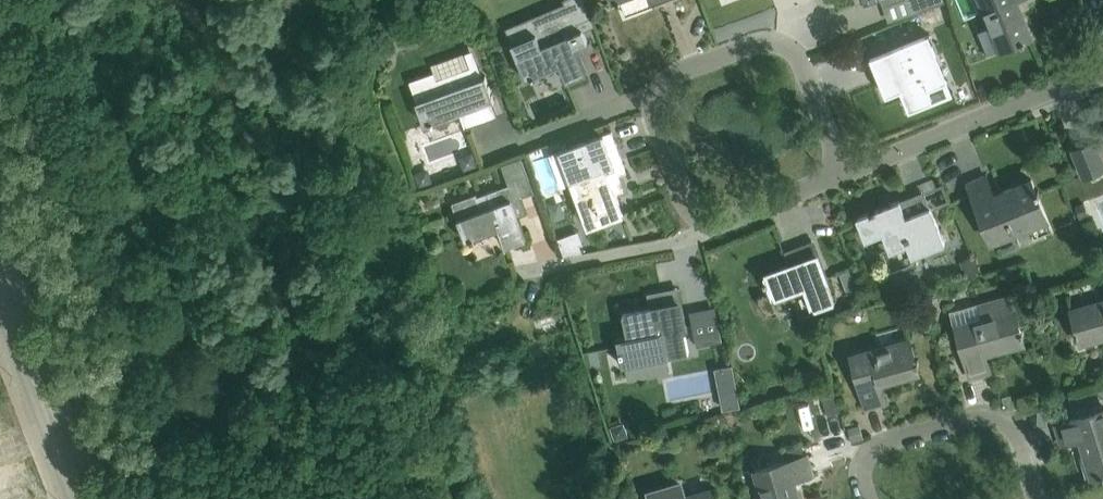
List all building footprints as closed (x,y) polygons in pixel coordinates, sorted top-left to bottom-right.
[(505,27),(511,40),(512,43),(521,65),(527,78),(531,76),(532,77),(532,78),(535,77),(535,75),(534,75),(559,64),(566,79),(586,71),(575,46),(587,41),(583,31),(582,29),(580,30),(577,22),(580,21),(591,16),(585,0),(563,0),(564,3),(505,27)] [(611,2),(616,0),(617,2),(621,1),(626,14),(664,0),(610,0),(611,2)] [(949,0),(916,0),(919,10),(949,0)] [(990,25),(977,31),(987,55),(1000,49),(1021,41),(1022,43),(1025,41),(1024,39),(1032,36),(1017,0),(980,0),(990,25)] [(946,7),(933,12),(938,24),(950,19),(946,7)] [(875,54),(870,56),(878,74),(886,94),(888,94),(900,88),(903,96),(909,109),(933,99),(953,91),(952,90),(950,90),(927,35),(929,34),(929,32),(875,54)] [(434,73),(410,81),(424,123),(430,121),(430,123),(434,122),(433,120),(458,111),(464,127),(485,119),(475,93),(490,88),(485,75),(484,75),(484,76),(475,80),(464,52),(431,63),(434,73)] [(571,182),(583,214),(596,210),(600,221),(596,222),(596,223),(623,214),(612,184),(619,181),(619,182),(620,182),(617,174),(626,171),(612,131),(550,154),(561,186),(571,182)] [(1083,176),(1102,167),(1102,140),(1095,143),(1095,141),(1072,150),(1083,176)] [(457,218),(465,240),(470,238),(471,241),(474,239),(474,237),(499,228),(504,243),(525,236),(516,211),(525,208),(521,196),(533,191),(521,157),(501,164),(508,184),(477,195),(476,193),(452,202),(457,218)] [(967,182),(992,242),(1048,219),(1031,178),(994,193),(986,174),(967,182)] [(857,217),(867,242),(885,234),(891,251),(908,244),(913,255),(944,243),(930,206),(906,216),(899,200),(875,209),(874,208),(869,210),(870,212),(857,217)] [(765,280),(763,281),(764,284),(767,284),(772,298),(789,292),(794,305),(811,298),(815,309),(835,302),(811,239),(810,240),(811,243),(789,251),(786,252),(791,265),(763,275),(765,280)] [(689,351),(676,286),(674,286),(675,290),(649,295),(651,307),(623,313),(624,319),(621,319),(622,323),(624,322),(627,336),(617,338),(623,365),(689,351)] [(984,318),(956,326),(971,378),(987,373),(990,372),(985,353),(1024,341),(1021,334),(1024,333),(1023,329),(1020,329),(1010,294),(980,303),(984,318)] [(708,335),(733,331),(727,298),(703,302),(708,335)] [(1071,308),(1077,329),(1074,330),(1076,335),(1078,334),(1080,342),(1102,335),(1102,299),(1071,308)] [(919,363),(918,358),(915,359),(910,338),(851,355),(866,407),(885,402),(880,382),(919,371),(917,363),(919,363)] [(733,365),(715,368),(721,393),(724,408),(741,405),(738,390),(733,365)] [(815,368),(804,372),(807,382),(818,378),(815,368)] [(821,388),(828,415),(842,411),(834,385),(821,388)] [(1055,424),(1061,444),(1080,438),(1092,477),(1100,474),(1101,477),(1102,476),(1102,410),(1055,424)] [(623,422),(611,426),(615,439),(628,435),(623,422)] [(762,496),(752,498),(799,498),(794,480),(814,474),(808,454),(754,470),(762,496)] [(682,497),(678,484),(648,493),(650,498),(714,498),(711,488),(682,497)]
